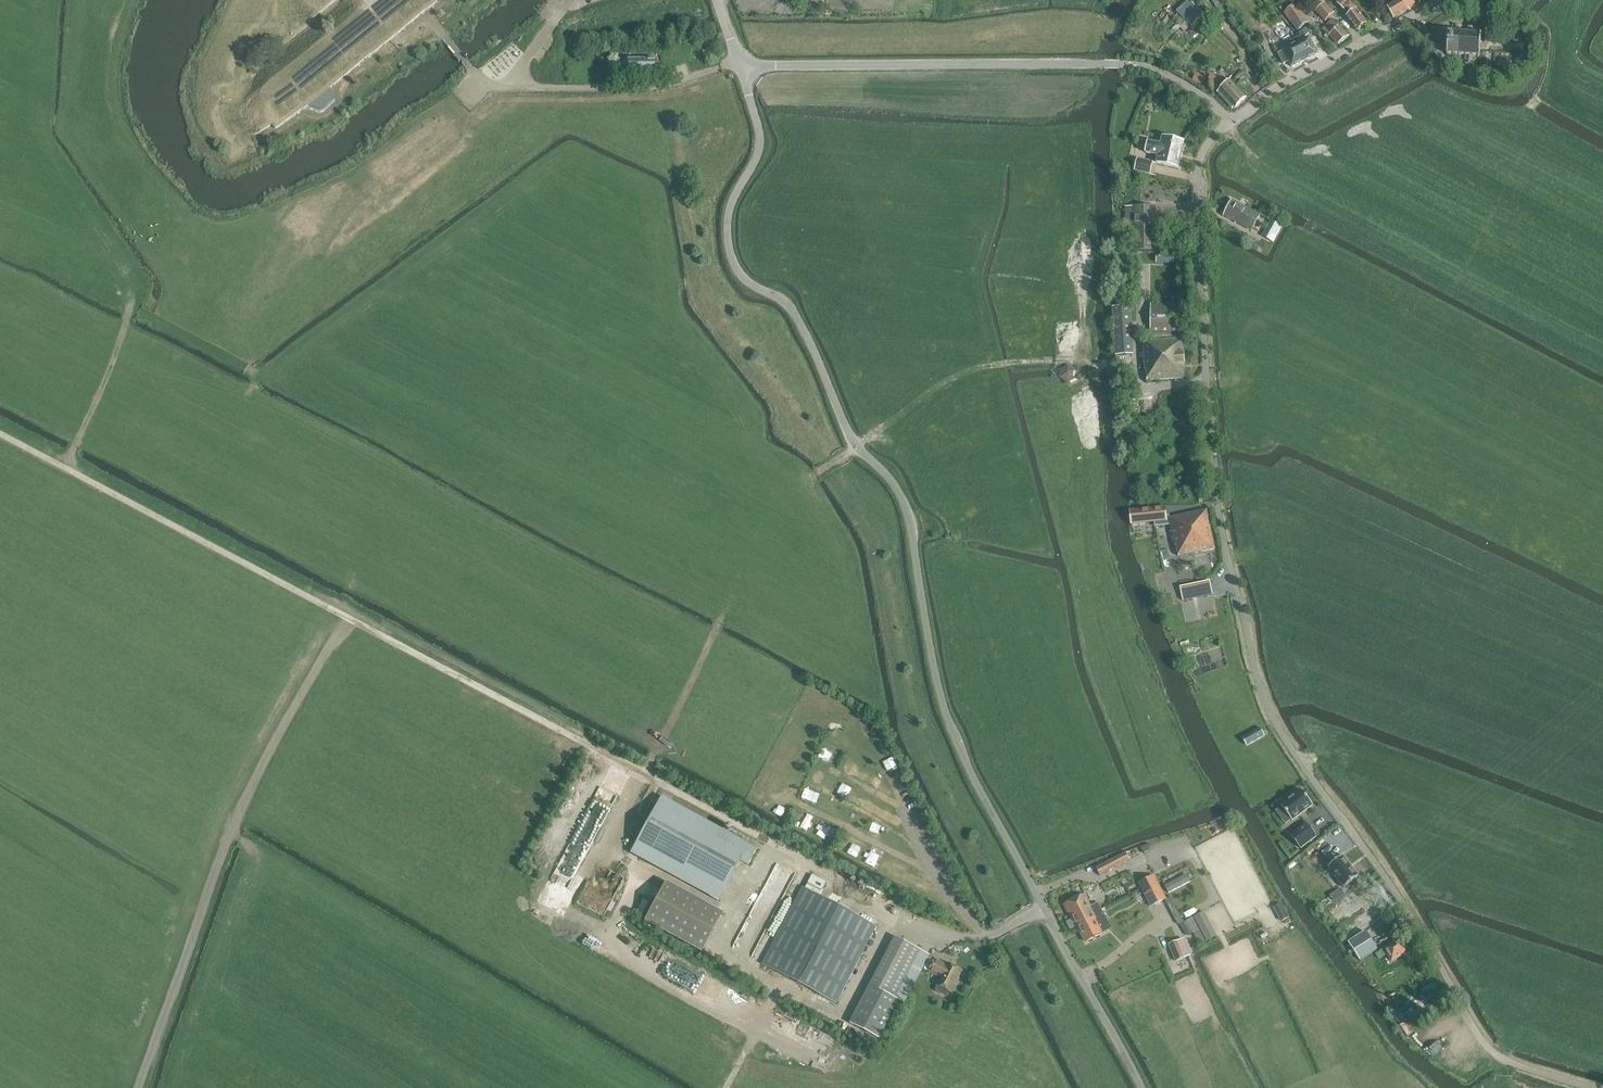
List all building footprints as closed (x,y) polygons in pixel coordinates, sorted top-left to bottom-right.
[(374,19),(298,80),(271,96),(271,97),(270,97),(270,98),(270,99),(268,100),(267,102),(265,105),(264,107),(264,110),(264,112),(265,115),(266,117),(250,127),(250,129),(251,129),(252,129),(253,129),(254,129),(255,129),(256,128),(257,128),(258,128),(259,127),(260,127),(273,119),(274,122),(275,123),(276,123),(277,123),(304,106),(331,86),(333,85),(439,0),(398,0),(387,9),(380,0),(359,0),(374,19)] [(308,14),(308,16),(309,16),(310,16),(311,16),(312,15),(313,15),(314,15),(315,14),(316,14),(317,13),(318,13),(334,0),(326,0),(308,14)] [(860,6),(860,0),(828,0),(828,4),(828,8),(860,9),(860,6)] [(1212,1),(1211,1),(1221,15),(1227,10),(1219,0),(1211,0),(1212,1)] [(1316,8),(1314,10),(1325,21),(1334,13),(1321,0),(1314,0),(1311,3),(1316,8)] [(1350,14),(1346,17),(1357,31),(1367,23),(1357,9),(1356,9),(1346,0),(1338,0),(1335,3),(1345,12),(1347,10),(1350,14)] [(1400,0),(1397,0),(1386,6),(1394,18),(1407,11),(1400,0)] [(1407,11),(1415,6),(1412,0),(1400,0),(1407,11)] [(1284,13),(1297,30),(1309,21),(1296,4),(1284,13)] [(1331,20),(1330,21),(1322,30),(1327,34),(1324,36),(1327,38),(1329,36),(1338,44),(1349,36),(1338,26),(1332,21),(1331,20)] [(1170,47),(1171,46),(1173,48),(1179,43),(1177,41),(1185,33),(1187,35),(1193,30),(1186,22),(1181,27),(1181,31),(1183,33),(1176,38),(1174,36),(1171,36),(1166,40),(1167,44),(1169,45),(1170,47)] [(1304,29),(1299,33),(1303,38),(1307,34),(1312,30),(1308,26),(1304,29)] [(1445,52),(1445,54),(1446,54),(1446,56),(1449,56),(1449,54),(1452,55),(1452,56),(1455,56),(1455,55),(1459,55),(1459,57),(1461,57),(1461,55),(1465,55),(1465,57),(1465,64),(1473,64),(1473,57),(1473,56),(1478,56),(1478,58),(1479,58),(1479,56),(1481,56),(1481,54),(1480,54),(1480,49),(1481,49),(1482,47),(1480,47),(1480,43),(1482,43),(1482,41),(1480,41),(1481,36),(1482,36),(1482,34),(1481,34),(1481,32),(1478,32),(1478,34),(1475,34),(1475,32),(1473,32),(1473,27),(1468,27),(1468,32),(1466,32),(1466,33),(1462,33),(1462,31),(1461,31),(1461,26),(1456,26),(1455,31),(1454,31),(1454,32),(1450,32),(1450,30),(1448,30),(1448,32),(1446,32),(1446,34),(1447,34),(1447,39),(1445,39),(1445,41),(1447,41),(1447,43),(1447,45),(1445,45),(1445,47),(1447,48),(1446,52),(1445,52)] [(1301,42),(1299,37),(1287,43),(1290,48),(1278,54),(1283,64),(1289,61),(1292,66),(1291,66),(1292,67),(1293,66),(1316,54),(1317,55),(1318,54),(1317,53),(1309,38),(1301,42)] [(656,59),(627,59),(627,73),(656,73),(656,59)] [(1193,81),(1203,85),(1205,79),(1195,75),(1193,81)] [(1206,83),(1215,86),(1219,78),(1210,75),(1206,83)] [(1158,85),(1167,90),(1171,83),(1162,78),(1158,85)] [(1230,81),(1217,93),(1224,99),(1225,98),(1235,108),(1246,97),(1230,81)] [(231,94),(230,95),(232,96),(232,95),(232,93),(233,92),(232,90),(232,88),(231,88),(231,86),(235,83),(234,82),(230,86),(229,85),(228,84),(226,84),(225,84),(223,84),(222,85),(221,85),(220,86),(219,87),(218,88),(217,89),(217,90),(217,92),(217,93),(217,95),(218,96),(219,97),(220,98),(218,104),(219,104),(221,99),(223,99),(224,100),(225,100),(227,99),(229,99),(230,98),(229,97),(228,97),(227,98),(225,98),(224,98),(223,98),(222,97),(221,97),(220,96),(220,95),(219,94),(219,92),(219,91),(219,90),(220,88),(221,87),(223,86),(224,86),(225,86),(226,86),(227,86),(228,87),(229,88),(230,88),(230,89),(231,91),(231,92),(231,93),(231,94)] [(221,99),(219,104),(221,105),(223,102),(225,102),(227,102),(229,101),(230,100),(232,99),(233,98),(234,96),(235,94),(235,93),(235,90),(235,89),(234,87),(236,84),(235,83),(231,86),(231,88),(232,88),(232,90),(233,92),(232,93),(232,95),(232,96),(231,97),(230,98),(229,99),(227,99),(225,100),(224,100),(223,99),(221,99)] [(223,86),(221,87),(220,88),(219,90),(219,91),(219,92),(219,94),(220,95),(220,96),(221,97),(222,97),(223,98),(224,98),(225,98),(227,98),(228,97),(229,97),(230,98),(231,97),(232,96),(230,95),(231,94),(231,93),(231,92),(231,91),(230,89),(230,88),(229,88),(228,87),(227,86),(226,86),(225,86),(224,86),(223,86)] [(331,87),(331,86),(304,106),(306,108),(318,113),(319,113),(320,113),(321,113),(322,112),(323,112),(335,100),(336,99),(336,98),(335,97),(331,87)] [(1146,153),(1158,156),(1157,163),(1178,168),(1184,143),(1163,138),(1161,145),(1148,142),(1146,153)] [(1135,171),(1150,174),(1153,162),(1137,159),(1135,171)] [(1224,216),(1232,221),(1233,218),(1253,228),(1260,215),(1232,200),(1224,216)] [(1133,228),(1133,229),(1156,229),(1155,207),(1126,207),(1126,228),(1133,228)] [(1263,236),(1273,242),(1282,226),(1271,221),(1263,236)] [(1156,229),(1133,229),(1134,251),(1156,251),(1156,229)] [(1150,334),(1180,334),(1180,303),(1150,303),(1150,334)] [(1130,330),(1114,331),(1116,355),(1131,355),(1130,330)] [(1144,341),(1145,370),(1147,370),(1147,380),(1185,378),(1184,365),(1185,365),(1185,364),(1185,363),(1184,363),(1184,354),(1184,353),(1183,353),(1183,339),(1144,341)] [(1067,363),(1058,376),(1070,383),(1079,371),(1067,363)] [(1165,507),(1130,511),(1131,524),(1154,522),(1167,521),(1166,515),(1165,507)] [(1170,518),(1169,518),(1170,525),(1175,546),(1176,546),(1179,557),(1215,549),(1206,510),(1170,518)] [(1168,515),(1166,515),(1167,521),(1154,522),(1154,527),(1155,527),(1155,526),(1170,525),(1169,518),(1170,518),(1169,515),(1168,515)] [(1210,581),(1180,587),(1183,601),(1213,594),(1210,581)] [(1242,738),(1246,745),(1264,736),(1260,728),(1242,738)] [(811,779),(820,783),(824,772),(815,769),(811,779)] [(802,797),(816,803),(820,793),(806,787),(802,797)] [(1301,790),(1281,806),(1292,820),(1313,805),(1301,790)] [(661,797),(632,849),(644,855),(661,865),(720,897),(738,863),(740,860),(748,864),(757,849),(661,797)] [(797,824),(805,824),(806,814),(797,813),(797,824)] [(1306,823),(1291,835),(1301,848),(1316,836),(1306,823)] [(825,838),(830,829),(820,824),(816,834),(825,838)] [(576,825),(555,879),(572,886),(593,832),(576,825)] [(1321,842),(1308,852),(1319,867),(1332,857),(1321,842)] [(1144,846),(1141,847),(1144,853),(1149,851),(1148,847),(1150,846),(1149,845),(1149,843),(1144,846)] [(866,863),(876,866),(882,850),(873,846),(866,863)] [(1129,859),(1126,853),(1095,869),(1098,875),(1129,859)] [(1343,856),(1328,867),(1343,888),(1358,877),(1343,856)] [(776,863),(733,950),(751,959),(794,872),(776,863)] [(900,878),(905,869),(897,865),(892,874),(900,878)] [(606,915),(623,876),(609,870),(602,885),(591,880),(581,904),(606,915)] [(1186,874),(1165,886),(1168,893),(1190,882),(1186,874)] [(803,887),(762,964),(836,1003),(877,926),(833,903),(819,896),(824,886),(826,883),(815,877),(812,876),(805,888),(803,887)] [(1145,895),(1160,888),(1154,876),(1139,884),(1145,895)] [(665,882),(644,920),(701,952),(722,914),(665,882)] [(1160,888),(1145,895),(1151,907),(1166,899),(1160,888)] [(1340,889),(1330,895),(1333,901),(1344,894),(1340,889)] [(1066,923),(1068,926),(1101,910),(1097,903),(1090,907),(1084,895),(1063,905),(1071,920),(1066,923)] [(1278,905),(1274,907),(1282,920),(1286,918),(1278,905)] [(1104,915),(1101,910),(1068,926),(1069,930),(1074,927),(1077,932),(1079,931),(1085,943),(1101,934),(1095,923),(1098,921),(1096,919),(1104,915)] [(1205,912),(1183,923),(1194,947),(1217,935),(1205,912)] [(1377,929),(1369,934),(1379,948),(1386,943),(1377,929)] [(1371,939),(1365,930),(1354,937),(1347,941),(1355,953),(1360,960),(1377,949),(1371,939)] [(895,998),(920,950),(895,937),(850,1024),(879,1039),(899,1000),(895,998)] [(1383,948),(1391,961),(1407,952),(1399,939),(1383,948)] [(1182,940),(1168,946),(1175,962),(1189,956),(1182,940)] [(947,966),(935,960),(929,971),(941,977),(937,985),(938,986),(937,989),(937,991),(946,996),(948,995),(950,992),(951,992),(962,971),(947,964),(947,966)] [(1406,1020),(1400,1025),(1408,1035),(1414,1031),(1406,1020)]
